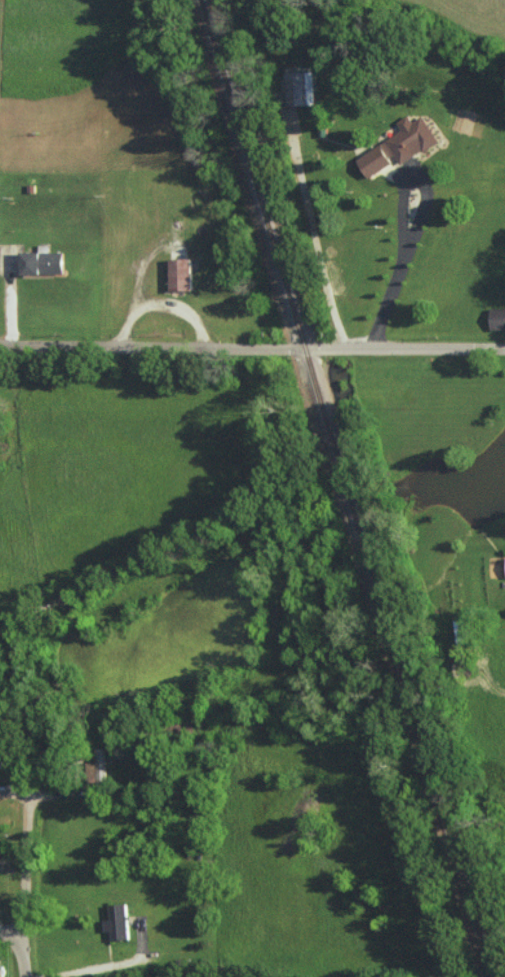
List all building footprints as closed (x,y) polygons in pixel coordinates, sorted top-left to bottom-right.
[(285,71),(286,105),(315,104),(314,70),(285,71)] [(438,141),(422,115),(412,122),(408,115),(396,122),(401,131),(356,159),(368,178),(395,161),(398,166),(438,141)] [(20,273),(63,274),(63,252),(21,252),(20,273)] [(169,259),(170,290),(192,290),(191,258),(169,259)] [(490,308),(490,330),(504,330),(504,308),(490,308)] [(89,762),(89,780),(97,780),(97,771),(106,771),(105,748),(96,749),(96,762),(89,762)] [(111,931),(111,940),(128,940),(127,904),(108,905),(109,919),(103,919),(103,931),(111,931)]
